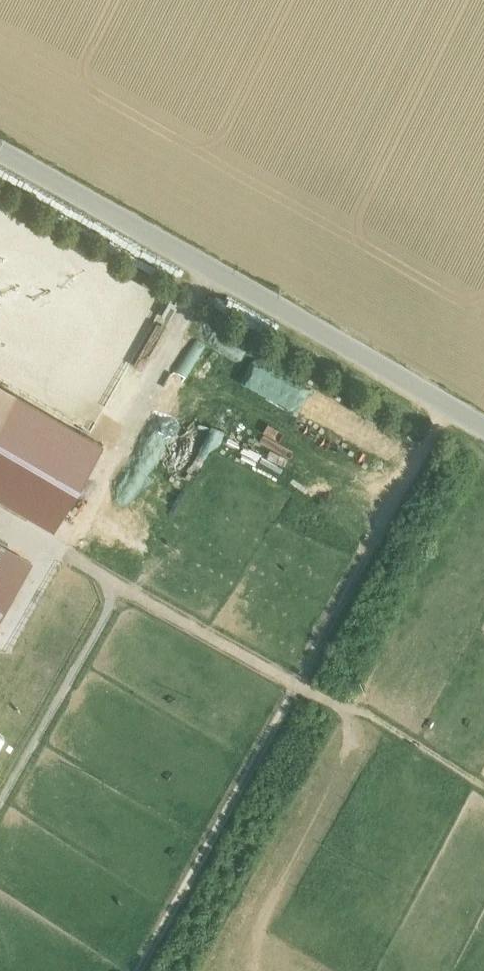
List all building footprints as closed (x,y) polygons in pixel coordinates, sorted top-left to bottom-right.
[(277,359),(253,349),(183,507),(207,517),(277,359)] [(146,472),(190,377),(167,366),(123,461),(146,472)] [(0,388),(0,413),(11,394),(0,388)] [(123,529),(146,541),(218,405),(195,393),(123,529)]
